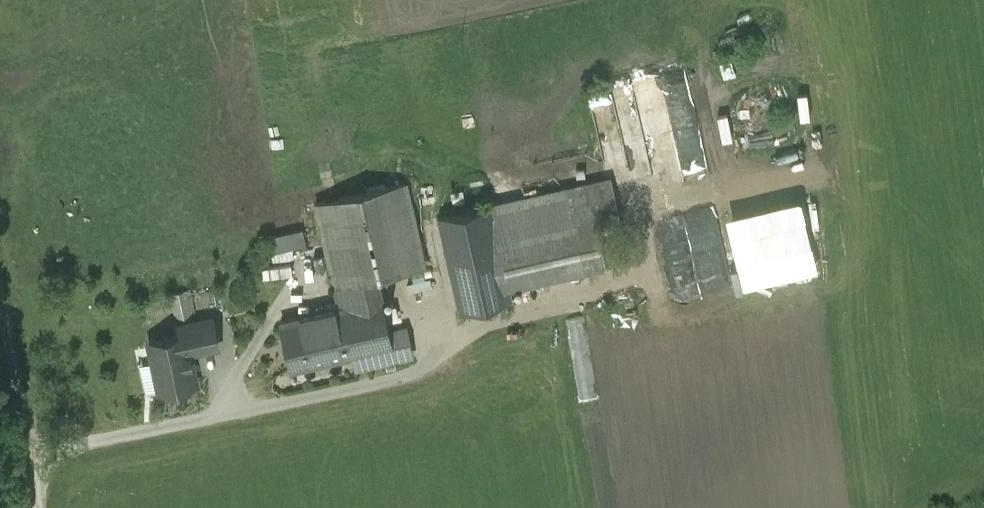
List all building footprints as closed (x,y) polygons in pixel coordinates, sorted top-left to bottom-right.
[(697,141),(677,145),(665,83),(606,94),(609,110),(620,108),(631,165),(645,163),(645,167),(700,157),(697,141)] [(609,177),(490,204),(495,227),(614,200),(609,177)] [(405,181),(316,201),(334,283),(335,283),(340,306),(281,320),(291,367),(392,343),(377,275),(424,264),(405,181)] [(755,206),(770,280),(826,268),(811,194),(755,206)] [(614,200),(495,227),(499,245),(596,224),(619,219),(614,200)] [(490,204),(439,215),(460,309),(511,298),(508,285),(499,245),(495,227),(490,204)] [(596,224),(499,245),(508,285),(605,263),(596,224)] [(303,228),(269,236),(272,250),(306,242),(303,228)] [(212,316),(176,324),(178,333),(185,332),(189,349),(218,343),(212,316)] [(178,333),(149,339),(160,389),(196,381),(189,349),(185,332),(178,333)]
